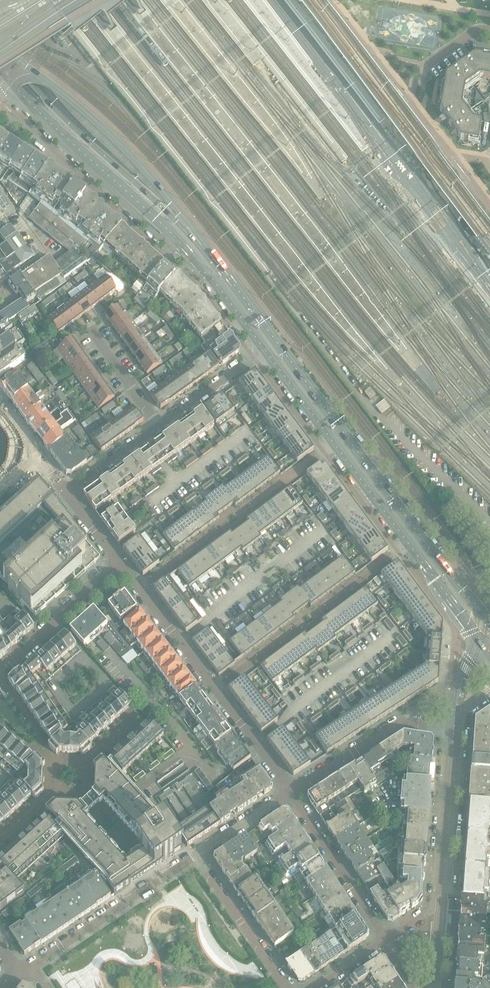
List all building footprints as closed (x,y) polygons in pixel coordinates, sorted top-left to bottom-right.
[(485,56),(485,58),(474,56),(462,64),(461,62),(456,66),(457,68),(445,76),(443,87),(442,87),(441,93),(463,97),(464,90),(466,90),(470,87),(478,82),(480,81),(481,78),(488,80),(489,80),(489,57),(485,56)] [(473,121),(474,119),(472,116),(465,105),(462,105),(463,97),(441,93),(440,100),(441,100),(439,111),(448,123),(446,124),(449,129),(451,128),(460,140),(471,142),(471,143),(478,144),(481,122),(473,121)] [(21,148),(0,134),(0,164),(7,168),(21,148)] [(31,188),(47,165),(21,148),(7,168),(14,173),(8,181),(28,195),(31,188)] [(39,228),(74,185),(68,179),(47,165),(31,188),(28,195),(35,200),(34,203),(35,204),(33,206),(33,207),(31,210),(34,212),(28,220),(39,228)] [(61,246),(98,205),(74,185),(39,228),(61,246)] [(0,190),(0,221),(5,218),(14,212),(0,190)] [(121,226),(109,216),(98,205),(61,246),(69,253),(73,250),(77,254),(83,248),(86,250),(90,246),(92,247),(81,257),(85,261),(92,257),(97,252),(98,252),(105,245),(121,226)] [(129,266),(145,248),(127,231),(121,226),(105,245),(129,266)] [(33,246),(28,250),(17,234),(16,235),(10,227),(0,233),(0,236),(4,242),(4,243),(6,245),(0,249),(0,269),(5,277),(24,264),(38,254),(33,246)] [(137,296),(164,265),(145,248),(129,266),(141,276),(138,279),(140,281),(143,283),(134,294),(137,296)] [(41,299),(66,282),(64,279),(87,262),(85,261),(81,257),(77,254),(73,250),(69,253),(54,264),(49,257),(35,267),(34,267),(29,271),(21,276),(35,296),(39,301),(41,300),(41,299)] [(114,270),(109,265),(105,269),(111,274),(114,270)] [(159,293),(176,275),(164,265),(137,296),(134,300),(144,308),(147,305),(148,306),(159,293)] [(35,296),(21,276),(20,274),(7,283),(16,296),(19,294),(23,299),(26,303),(35,296)] [(116,290),(105,275),(96,281),(108,296),(116,290)] [(200,297),(187,285),(176,275),(159,293),(159,294),(160,293),(171,304),(174,307),(182,314),(200,297)] [(108,296),(96,281),(88,287),(100,302),(108,296)] [(100,302),(88,287),(80,293),(91,309),(100,302)] [(91,309),(80,293),(72,299),(83,315),(91,309)] [(220,323),(210,311),(200,297),(182,314),(200,339),(220,323)] [(7,323),(16,318),(29,308),(26,303),(23,299),(0,314),(0,328),(7,323)] [(83,315),(72,299),(64,305),(75,321),(83,315)] [(111,324),(126,313),(120,304),(105,315),(111,324)] [(21,325),(39,312),(33,305),(29,308),(16,318),(21,325)] [(75,321),(64,305),(55,312),(67,327),(75,321)] [(67,327),(55,312),(47,318),(59,333),(67,327)] [(117,332),(132,321),(126,313),(111,324),(117,332)] [(160,320),(155,316),(152,320),(157,324),(160,320)] [(123,340),(138,329),(132,321),(117,332),(123,340)] [(5,339),(3,337),(12,330),(7,323),(0,328),(0,342),(5,339)] [(238,348),(220,323),(200,339),(204,344),(208,350),(221,366),(237,354),(238,348)] [(129,349),(144,338),(138,329),(123,340),(129,349)] [(15,349),(26,341),(17,330),(5,339),(0,342),(0,360),(15,349)] [(43,347),(51,342),(57,338),(54,335),(34,349),(36,352),(43,347)] [(63,358),(78,347),(72,338),(57,350),(63,358)] [(135,357),(150,346),(144,338),(129,349),(135,357)] [(141,366),(156,354),(150,346),(135,357),(141,366)] [(69,367),(84,355),(78,347),(63,358),(69,367)] [(24,361),(15,349),(0,360),(0,377),(16,366),(24,361)] [(147,374),(162,363),(156,354),(141,366),(147,374)] [(219,367),(210,354),(202,360),(211,373),(219,367)] [(75,375),(90,364),(84,355),(69,367),(75,375)] [(211,373),(202,360),(193,366),(202,379),(211,373)] [(45,379),(33,363),(32,362),(27,367),(39,383),(45,379)] [(202,379),(193,366),(191,363),(183,370),(194,385),(202,379)] [(81,383),(96,372),(90,364),(75,375),(81,383)] [(194,385),(183,370),(174,376),(185,391),(194,385)] [(244,393),(262,380),(255,371),(237,384),(244,393)] [(87,391),(102,380),(96,372),(81,383),(87,391)] [(16,374),(0,385),(0,387),(18,411),(35,399),(16,374)] [(185,391),(174,376),(166,381),(177,397),(185,391)] [(92,400),(108,389),(102,380),(87,391),(92,400)] [(251,402),(268,389),(262,380),(244,393),(251,402)] [(177,397),(166,381),(158,388),(169,403),(177,397)] [(41,407),(57,395),(56,393),(51,386),(40,394),(35,399),(18,411),(24,419),(41,407)] [(370,400),(376,395),(370,387),(364,392),(365,394),(370,400)] [(169,403),(158,388),(149,394),(160,409),(169,403)] [(99,408),(113,398),(114,397),(108,389),(92,400),(99,408)] [(257,410),(274,398),(268,389),(251,402),(257,410)] [(48,416),(57,409),(63,416),(69,411),(64,403),(60,398),(57,395),(41,407),(24,419),(36,435),(37,435),(53,423),(48,416)] [(222,395),(213,402),(228,422),(237,415),(222,395)] [(264,419),(281,406),(274,398),(257,410),(264,419)] [(391,407),(384,399),(382,401),(375,406),(382,414),(389,408),(391,407)] [(228,422),(213,402),(204,409),(219,429),(228,422)] [(143,421),(132,406),(124,412),(135,427),(143,421)] [(270,428),(287,415),(281,406),(264,419),(270,428)] [(214,427),(202,411),(201,410),(196,414),(194,416),(191,418),(188,420),(186,421),(198,438),(205,433),(214,427)] [(60,432),(75,421),(69,411),(63,416),(59,419),(61,422),(56,427),(53,423),(37,435),(43,444),(60,432)] [(135,427),(124,412),(115,418),(126,434),(135,427)] [(276,436),(294,424),(287,415),(270,428),(276,436)] [(126,434),(115,418),(107,424),(118,439),(126,434)] [(198,438),(186,421),(183,423),(180,425),(178,427),(176,429),(170,433),(182,449),(190,444),(197,438),(198,438)] [(118,439),(107,424),(99,430),(110,445),(118,439)] [(283,445),(300,432),(294,424),(276,436),(283,445)] [(110,445),(99,430),(90,436),(101,452),(110,445)] [(60,432),(43,444),(49,452),(60,467),(61,468),(66,474),(70,475),(71,475),(78,470),(85,464),(87,463),(93,459),(91,456),(89,453),(86,450),(80,455),(74,447),(67,438),(65,439),(60,432)] [(289,454),(307,441),(300,432),(283,445),(289,454)] [(182,449),(170,433),(165,436),(164,437),(162,438),(161,439),(160,440),(157,442),(158,444),(156,445),(155,443),(151,447),(163,463),(166,461),(168,464),(176,458),(177,458),(174,455),(182,449)] [(313,450),(307,441),(289,454),(296,463),(313,450)] [(163,463),(151,447),(146,450),(148,451),(145,453),(144,451),(141,453),(139,455),(137,457),(131,461),(143,478),(150,472),(152,475),(153,474),(161,469),(159,466),(163,463)] [(267,457),(259,463),(271,479),(279,473),(267,457)] [(143,478),(131,461),(125,465),(123,467),(121,468),(118,470),(115,472),(127,489),(134,484),(135,483),(143,478)] [(314,483),(329,472),(323,462),(307,473),(314,483)] [(271,479),(259,463),(250,470),(262,486),(271,479)] [(262,486),(250,470),(242,476),(253,492),(262,486)] [(127,489),(115,472),(113,474),(110,476),(107,478),(105,479),(100,483),(112,500),(119,494),(127,489)] [(321,491),(336,480),(329,472),(314,483),(321,491)] [(253,492),(242,476),(233,483),(245,499),(253,492)] [(327,500),(342,489),(336,480),(321,491),(316,494),(322,502),(323,502),(327,499),(327,500)] [(100,508),(112,500),(100,483),(99,484),(93,488),(89,490),(86,493),(88,495),(85,497),(101,520),(106,516),(100,508)] [(245,499),(233,483),(224,489),(234,503),(236,505),(245,499)] [(85,542),(86,541),(79,533),(80,533),(73,525),(73,524),(66,516),(67,516),(60,508),(61,507),(53,500),(54,499),(49,493),(49,492),(42,485),(23,503),(20,500),(0,518),(0,577),(11,589),(8,592),(16,600),(16,601),(19,598),(35,615),(100,559),(85,542)] [(234,503),(224,489),(222,487),(214,493),(226,509),(234,503)] [(291,487),(282,494),(294,510),(303,504),(291,487)] [(334,509),(349,498),(342,489),(327,500),(334,509)] [(214,493),(205,500),(207,502),(217,516),(226,509),(214,493)] [(282,494),(273,501),(285,517),(294,510),(282,494)] [(340,517),(355,506),(349,498),(334,509),(340,517)] [(273,501),(264,507),(276,523),(285,517),(273,501)] [(155,514),(147,502),(143,505),(151,517),(155,514)] [(217,516),(207,502),(198,508),(210,524),(219,518),(217,516)] [(347,526),(362,515),(355,506),(340,517),(347,526)] [(264,507),(256,513),(267,530),(276,523),(264,507)] [(135,532),(124,516),(118,508),(106,516),(101,520),(102,520),(107,528),(109,530),(111,534),(114,537),(118,544),(119,544),(135,532)] [(210,524),(198,508),(190,515),(201,531),(210,524)] [(256,513),(247,520),(261,538),(259,536),(267,530),(256,513)] [(201,531),(190,515),(181,521),(193,537),(201,531)] [(353,535),(368,524),(362,515),(347,526),(353,535)] [(247,520),(246,520),(248,523),(240,529),(252,545),(261,538),(247,520)] [(193,537),(181,521),(172,528),(184,544),(193,537)] [(358,545),(374,532),(368,524),(353,535),(349,538),(356,547),(358,545)] [(184,544),(172,528),(163,534),(175,550),(184,544)] [(240,529),(232,535),(230,532),(229,533),(243,551),(252,545),(240,529)] [(366,552),(381,541),(374,532),(358,545),(364,554),(366,552)] [(229,533),(221,539),(233,555),(241,549),(242,552),(243,551),(229,533)] [(146,546),(139,537),(123,549),(130,559),(146,546)] [(221,539),(212,545),(224,562),(233,555),(221,539)] [(388,550),(381,541),(366,552),(373,561),(388,550)] [(212,545),(203,552),(215,568),(224,562),(212,545)] [(136,567),(152,555),(146,546),(130,559),(136,567)] [(203,552),(195,558),(207,574),(215,568),(203,552)] [(159,564),(152,555),(136,567),(143,576),(159,564)] [(343,557),(334,564),(346,580),(355,573),(343,557)] [(195,558),(186,565),(198,581),(207,574),(195,558)] [(386,584),(403,571),(397,562),(379,575),(386,584)] [(334,564),(325,570),(337,587),(346,580),(334,564)] [(186,565),(177,571),(179,575),(183,580),(186,585),(189,588),(198,581),(186,565)] [(325,570),(316,577),(328,593),(337,587),(325,570)] [(410,580),(403,571),(386,584),(392,593),(410,580)] [(175,586),(169,576),(152,589),(159,598),(175,586)] [(316,577),(308,583),(320,599),(328,593),(316,577)] [(381,583),(377,577),(373,580),(377,586),(381,583)] [(399,601),(416,588),(410,580),(392,593),(399,601)] [(308,583),(300,589),(298,587),(297,587),(311,606),(320,599),(308,583)] [(182,594),(175,586),(159,598),(166,606),(182,594)] [(297,587),(288,594),(300,610),(309,604),(310,606),(311,606),(297,587)] [(365,588),(356,595),(368,611),(377,604),(365,588)] [(405,610),(423,597),(416,588),(399,601),(405,610)] [(137,609),(131,601),(126,595),(124,596),(122,594),(102,609),(105,612),(110,608),(120,621),(137,609)] [(188,603),(182,594),(166,606),(172,615),(188,603)] [(288,594),(280,600),(294,619),(294,618),(292,616),(300,610),(288,594)] [(368,611),(356,595),(348,601),(360,617),(368,611)] [(412,619),(429,606),(423,597),(405,610),(412,619)] [(280,600),(279,601),(281,603),(273,609),(285,625),(294,619),(280,600)] [(360,617),(348,601),(339,608),(351,624),(360,617)] [(195,611),(188,603),(172,615),(179,624),(195,611)] [(418,627),(435,614),(429,606),(412,619),(418,627)] [(84,645),(109,622),(111,621),(105,612),(101,616),(93,608),(69,629),(75,636),(84,645)] [(351,624),(339,608),(330,614),(342,630),(351,624)] [(273,609),(264,616),(276,632),(285,625),(273,609)] [(137,642),(154,629),(139,611),(123,624),(127,629),(126,630),(125,630),(121,633),(131,647),(137,642)] [(202,621),(195,611),(179,624),(186,633),(202,621)] [(22,615),(14,621),(18,625),(19,627),(19,626),(26,634),(34,627),(28,621),(22,614),(22,615)] [(322,620),(323,623),(334,637),(342,630),(330,614),(322,620)] [(425,636),(442,624),(435,614),(418,627),(425,636)] [(264,616),(256,622),(268,638),(276,632),(264,616)] [(256,622),(247,628),(259,645),(268,638),(256,622)] [(335,639),(334,637),(323,623),(315,629),(327,645),(335,639)] [(438,682),(442,624),(425,636),(423,663),(436,683),(438,682)] [(15,630),(6,638),(12,647),(13,646),(26,634),(19,626),(19,627),(15,630)] [(215,638),(208,628),(192,641),(199,650),(215,638)] [(247,628),(238,635),(250,651),(259,645),(247,628)] [(144,652),(161,639),(154,629),(137,642),(144,652)] [(327,645),(315,629),(306,636),(316,649),(318,652),(327,645)] [(72,642),(64,633),(57,639),(65,648),(72,642)] [(116,642),(114,639),(111,636),(108,633),(105,636),(103,638),(111,646),(116,642)] [(138,657),(131,647),(121,633),(120,633),(120,634),(116,637),(126,649),(119,654),(128,665),(138,657)] [(316,649),(306,636),(304,633),(296,640),(308,656),(316,649)] [(238,635),(229,642),(231,645),(235,649),(238,654),(241,658),(250,651),(238,635)] [(7,653),(6,652),(7,652),(10,648),(11,648),(12,647),(6,638),(0,643),(0,659),(7,653)] [(215,638),(199,650),(205,658),(221,646),(215,638)] [(65,648),(57,639),(50,646),(58,655),(65,648)] [(152,663),(169,649),(161,639),(144,652),(152,663)] [(109,648),(101,640),(96,644),(104,653),(109,648)] [(308,656),(296,640),(287,646),(299,662),(308,656)] [(58,655),(50,646),(43,652),(51,661),(58,655)] [(221,646),(205,658),(212,667),(228,655),(221,646)] [(299,662),(287,646),(278,653),(290,669),(299,662)] [(160,673),(176,659),(169,649),(152,663),(160,673)] [(51,661),(43,652),(35,658),(43,667),(51,661)] [(290,669),(278,653),(270,659),(282,675),(290,669)] [(228,655),(212,667),(218,676),(235,664),(228,655)] [(31,676),(42,667),(43,668),(43,667),(35,658),(24,668),(31,676)] [(167,682),(183,669),(176,659),(160,673),(167,682)] [(282,675),(270,659),(261,666),(273,682),(282,675)] [(436,683),(423,663),(423,666),(415,671),(427,689),(436,683)] [(31,676),(24,668),(20,672),(19,671),(8,681),(14,691),(26,680),(31,676)] [(174,692),(191,679),(183,669),(167,682),(174,692)] [(427,689),(415,671),(406,677),(418,695),(427,689)] [(235,697),(251,685),(244,677),(228,689),(235,697)] [(418,695),(406,677),(397,683),(409,701),(418,695)] [(179,699),(195,686),(196,685),(191,679),(174,692),(179,699)] [(33,690),(26,680),(14,691),(15,691),(15,690),(21,699),(33,690)] [(409,701),(397,683),(388,688),(400,707),(409,701)] [(241,706),(257,694),(251,685),(235,697),(241,706)] [(209,705),(205,700),(206,700),(200,693),(195,686),(179,699),(203,730),(219,717),(209,705)] [(168,696),(160,687),(157,689),(164,699),(168,696)] [(400,707),(388,688),(379,694),(391,712),(400,707)] [(39,699),(33,690),(21,699),(27,708),(39,699)] [(248,715),(264,703),(257,694),(241,706),(248,715)] [(391,712),(379,694),(370,700),(382,718),(390,713),(391,712)] [(131,705),(123,696),(116,702),(124,711),(131,705)] [(45,708),(39,699),(27,708),(33,716),(45,708)] [(382,718),(370,700),(361,706),(373,724),(382,718)] [(124,711),(116,702),(109,709),(117,718),(124,711)] [(254,723),(270,711),(264,703),(248,715),(254,723)] [(373,724),(361,706),(352,712),(363,730),(373,724)] [(52,717),(45,708),(33,716),(40,725),(52,717)] [(117,718),(109,709),(102,715),(110,724),(117,718)] [(477,718),(475,721),(474,729),(482,730),(489,739),(489,709),(477,718)] [(277,721),(270,711),(254,723),(261,733),(277,721)] [(363,730),(352,712),(343,718),(354,736),(363,730)] [(110,724),(102,715),(95,722),(103,731),(110,724)] [(58,726),(52,717),(40,725),(46,734),(58,726)] [(207,751),(214,746),(231,733),(219,717),(203,730),(208,737),(200,743),(207,751)] [(354,736),(343,718),(334,724),(345,742),(354,736)] [(163,735),(150,720),(143,727),(156,742),(163,735)] [(103,731),(95,722),(87,728),(96,737),(103,731)] [(345,742),(334,724),(325,730),(336,748),(345,742)] [(48,746),(62,733),(58,726),(46,734),(51,742),(48,745),(48,746)] [(156,742),(143,727),(136,733),(149,748),(156,742)] [(96,737),(87,728),(80,735),(88,744),(96,737)] [(289,737),(283,728),(267,740),(273,749),(289,737)] [(489,740),(489,739),(482,730),(474,729),(472,759),(489,760),(489,740)] [(336,748),(325,730),(315,735),(327,754),(336,748)] [(8,738),(0,731),(0,748),(8,738)] [(64,752),(64,738),(61,734),(62,733),(48,746),(56,754),(58,752),(63,752),(64,752)] [(136,733),(129,739),(143,754),(150,748),(149,748),(136,733)] [(250,758),(237,741),(231,733),(214,746),(233,772),(250,758)] [(414,749),(416,735),(406,734),(401,734),(378,749),(386,761),(395,755),(393,753),(402,748),(414,749)] [(92,747),(88,744),(80,735),(76,738),(76,753),(80,753),(82,756),(92,747)] [(432,762),(433,743),(433,741),(430,738),(416,735),(414,749),(413,760),(432,762)] [(280,757),(296,745),(289,737),(273,749),(280,757)] [(17,744),(8,738),(0,748),(0,749),(8,755),(17,744)] [(76,738),(64,738),(64,752),(76,753),(76,738)] [(129,739),(123,745),(136,760),(143,754),(129,739)] [(16,762),(25,751),(17,744),(8,755),(16,762)] [(123,745),(116,751),(130,766),(136,760),(123,745)] [(286,766),(302,754),(296,745),(280,757),(286,766)] [(395,775),(386,761),(378,749),(370,755),(387,781),(387,780),(395,775)] [(23,768),(34,759),(33,758),(25,751),(16,762),(23,768)] [(116,751),(109,758),(122,773),(130,766),(116,751)] [(310,764),(302,754),(286,766),(293,775),(310,764)] [(45,764),(37,755),(33,758),(34,759),(23,768),(24,769),(25,767),(28,771),(42,772),(42,771),(42,767),(45,764)] [(387,781),(370,755),(361,760),(378,786),(387,781)] [(109,881),(106,884),(114,895),(150,872),(183,849),(164,821),(160,824),(101,758),(92,767),(95,769),(94,791),(91,793),(88,796),(78,805),(56,804),(54,802),(45,810),(109,881)] [(489,760),(472,759),(471,770),(489,771),(489,760)] [(378,786),(361,760),(349,768),(362,789),(364,792),(371,788),(372,789),(365,794),(370,800),(378,795),(379,797),(383,795),(378,786)] [(430,781),(431,769),(432,762),(413,760),(410,760),(410,767),(407,767),(406,780),(430,781)] [(271,785),(257,766),(250,771),(251,772),(246,776),(241,768),(235,772),(241,779),(240,779),(242,781),(244,785),(236,790),(247,806),(257,799),(257,798),(263,794),(264,795),(270,791),(271,785)] [(199,768),(194,772),(208,791),(213,787),(199,768)] [(369,802),(361,790),(362,789),(349,768),(338,775),(351,796),(353,794),(360,806),(361,805),(363,809),(371,803),(370,802),(369,801),(369,802)] [(471,770),(469,801),(489,803),(489,771),(471,770)] [(42,784),(42,772),(28,771),(28,783),(42,784)] [(351,796),(338,775),(327,782),(341,802),(345,800),(348,805),(352,811),(360,806),(353,794),(351,796)] [(430,781),(406,780),(403,780),(403,787),(401,787),(401,796),(429,798),(430,781)] [(341,802),(327,782),(317,789),(326,803),(330,809),(341,802)] [(44,791),(41,788),(41,784),(42,784),(28,783),(23,787),(32,796),(35,799),(44,791)] [(219,791),(216,786),(211,790),(214,795),(219,791)] [(32,796),(23,787),(16,793),(24,802),(32,796)] [(237,813),(247,806),(236,790),(233,792),(231,789),(226,793),(225,790),(213,797),(217,803),(209,808),(209,809),(210,809),(220,824),(230,817),(230,816),(233,814),(236,812),(237,813)] [(326,803),(317,789),(311,793),(310,793),(310,794),(309,799),(316,810),(319,815),(330,809),(326,803)] [(24,802),(16,793),(9,800),(17,808),(24,802)] [(428,814),(429,798),(401,796),(400,805),(400,812),(428,814)] [(17,808),(9,800),(2,806),(10,815),(17,808)] [(348,813),(352,811),(348,805),(345,800),(341,802),(330,809),(319,815),(327,827),(348,813)] [(469,801),(466,834),(489,835),(489,803),(469,801)] [(2,806),(0,808),(0,818),(3,821),(10,815),(2,806)] [(220,824),(210,809),(209,809),(209,808),(208,807),(200,812),(212,830),(220,824)] [(275,831),(293,819),(288,812),(283,811),(260,826),(264,832),(269,829),(272,833),(275,831)] [(212,830),(200,812),(192,818),(203,835),(212,830)] [(426,831),(428,814),(400,812),(398,829),(402,829),(426,831)] [(344,853),(365,839),(348,813),(327,827),(344,853)] [(60,831),(45,816),(0,857),(0,910),(24,892),(13,879),(62,834),(60,831)] [(203,835),(192,818),(183,823),(195,841),(203,835)] [(268,849),(299,829),(293,819),(275,831),(278,835),(268,842),(264,844),(268,849)] [(195,841),(183,823),(175,828),(187,846),(195,841)] [(312,849),(306,839),(299,829),(268,849),(263,852),(266,857),(271,853),(272,855),(275,853),(285,846),(291,855),(273,868),(276,873),(312,849)] [(425,848),(426,831),(402,829),(401,841),(403,841),(402,846),(425,848)] [(263,852),(257,843),(250,833),(224,850),(233,864),(239,860),(241,862),(244,860),(244,862),(256,854),(257,856),(256,856),(264,867),(270,863),(266,857),(263,852)] [(466,834),(464,865),(489,867),(489,835),(466,834)] [(372,863),(379,859),(384,855),(393,849),(390,845),(373,856),(370,851),(372,850),(365,839),(344,853),(357,873),(365,885),(380,875),(372,863)] [(78,851),(74,846),(70,850),(74,855),(78,851)] [(423,874),(425,853),(425,848),(402,846),(401,846),(399,868),(400,868),(399,873),(400,873),(423,874)] [(325,868),(319,858),(312,849),(276,873),(276,874),(280,879),(285,875),(299,867),(302,871),(293,876),(300,886),(306,883),(305,882),(325,868)] [(253,880),(245,869),(244,870),(241,866),(241,862),(239,860),(233,864),(224,850),(216,856),(215,861),(236,891),(253,880)] [(410,907),(399,889),(397,886),(379,859),(372,863),(380,875),(392,892),(387,896),(399,914),(402,915),(405,913),(406,910),(410,907)] [(464,865),(461,897),(489,900),(489,867),(464,865)] [(111,897),(98,877),(91,868),(77,877),(97,906),(111,897)] [(343,896),(325,868),(305,882),(306,883),(323,910),(343,896)] [(421,899),(423,874),(400,873),(400,879),(399,889),(410,907),(411,909),(418,904),(421,899)] [(97,906),(77,877),(49,896),(53,902),(69,925),(97,906)] [(256,878),(253,880),(236,891),(255,919),(275,905),(256,878)] [(399,914),(387,896),(386,894),(382,896),(378,890),(381,887),(376,878),(365,885),(387,920),(393,921),(398,918),(397,916),(399,914)] [(290,894),(286,888),(279,892),(283,898),(290,894)] [(356,916),(343,896),(323,910),(335,929),(356,916)] [(487,913),(489,913),(489,900),(461,897),(459,930),(485,933),(487,913)] [(69,925),(53,902),(26,921),(41,944),(69,925)] [(294,933),(285,919),(275,905),(255,919),(274,947),(294,933)] [(303,915),(298,907),(292,910),(297,918),(303,915)] [(321,969),(366,939),(367,933),(356,916),(335,929),(324,937),(316,942),(307,949),(321,969)] [(41,944),(26,921),(9,932),(20,948),(19,948),(24,955),(34,948),(34,949),(41,944)] [(319,929),(311,934),(316,942),(324,937),(319,929)] [(484,945),(485,933),(459,930),(457,950),(472,951),(473,944),(484,945)] [(321,969),(307,949),(301,940),(293,945),(300,954),(286,964),(297,980),(303,981),(321,969)] [(483,959),(484,945),(473,944),(472,951),(457,950),(456,963),(482,966),(483,959)] [(370,983),(390,969),(385,960),(379,959),(362,971),(370,983)] [(480,979),(482,966),(456,963),(455,976),(480,979)] [(398,980),(390,969),(370,983),(373,987),(386,987),(398,980)] [(370,983),(362,971),(347,981),(351,987),(354,985),(357,985),(359,987),(362,987),(370,983)] [(487,987),(489,986),(489,985),(485,978),(481,980),(480,979),(455,976),(455,987),(487,987)]
